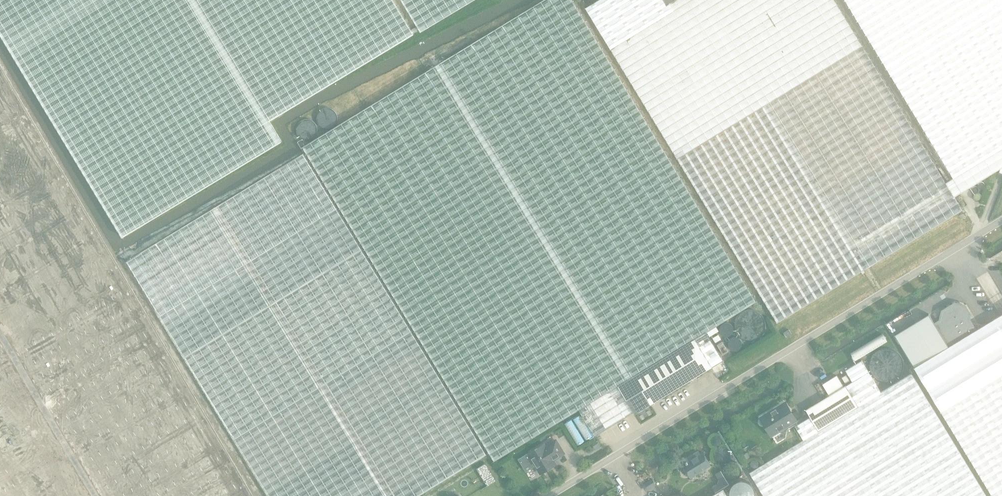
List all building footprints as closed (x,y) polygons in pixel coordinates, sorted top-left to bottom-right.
[(123,237),(282,141),(269,120),(323,88),(413,34),(393,0),(0,0),(0,33),(123,237)] [(579,410),(695,339),(706,332),(756,302),(573,0),(543,0),(303,146),(494,461),(579,410)] [(419,31),(471,0),(401,0),(419,31)] [(946,183),(835,0),(675,0),(666,5),(663,0),(598,0),(586,8),(777,323),(962,210),(954,196),(946,183)] [(953,178),(1001,148),(1001,0),(845,0),(953,178)] [(113,258),(0,65),(0,495),(252,495),(113,258)] [(338,120),(338,116),(338,113),(336,110),(333,108),(330,107),(326,107),(323,108),(321,110),(319,113),(318,117),(318,120),(320,123),(322,125),(325,127),(328,127),(332,127),(335,125),(337,123),(338,120)] [(299,123),(297,126),(297,130),(297,133),(299,136),(302,138),(305,140),(309,140),(312,139),(314,137),(316,134),(317,131),(317,128),(316,125),(314,122),(312,120),(309,119),(305,119),(302,120),(299,123)] [(946,183),(954,196),(1001,167),(1001,148),(953,178),(954,178),(946,183)] [(126,261),(269,495),(417,495),(486,454),(303,154),(126,261)] [(895,335),(914,368),(977,330),(970,319),(972,314),(965,304),(955,302),(941,310),(939,320),(934,323),(928,314),(895,335)] [(739,317),(737,322),(737,326),(737,331),(740,335),(743,338),(747,340),(753,341),(758,340),(762,337),(765,333),(767,328),(766,323),(764,318),(761,314),(756,312),(751,311),(747,312),(743,314),(739,317)] [(914,368),(993,495),(1001,495),(1001,314),(977,330),(914,368)] [(726,337),(728,337),(730,336),(732,334),(733,332),(733,330),(732,328),(731,326),(729,325),(727,324),(725,324),(723,325),(721,326),(720,328),(720,330),(720,333),(721,334),(722,336),(724,337),(726,337)] [(789,330),(783,334),(786,339),(792,335),(789,330)] [(723,360),(706,332),(695,339),(579,410),(595,435),(634,411),(635,413),(723,360)] [(732,350),(734,351),(736,351),(738,350),(740,349),(741,347),(741,345),(741,343),(740,341),(739,339),(737,338),(734,338),(732,338),(730,340),(729,342),(728,344),(728,346),(729,348),(730,349),(732,350)] [(723,355),(728,352),(722,342),(717,345),(723,355)] [(846,386),(858,406),(819,430),(810,417),(795,426),(803,440),(750,472),(764,495),(986,495),(912,374),(881,392),(861,360),(845,370),(852,382),(846,386)] [(846,374),(841,377),(845,383),(849,380),(846,374)] [(806,410),(810,417),(819,430),(858,406),(846,386),(844,387),(837,376),(823,385),(830,395),(806,410)] [(772,436),(796,420),(785,402),(760,417),(761,419),(760,420),(760,422),(761,424),(763,425),(765,424),(772,436)] [(577,439),(580,438),(582,437),(583,434),(584,432),(583,429),(582,427),(580,425),(578,425),(575,424),(573,425),(571,426),(570,428),(569,430),(569,433),(569,435),(571,437),(573,438),(575,439),(577,439)] [(529,452),(518,459),(526,472),(537,465),(537,466),(537,468),(539,471),(540,471),(541,473),(555,464),(552,459),(563,453),(556,441),(545,448),(543,445),(529,453),(529,452)] [(691,477),(710,465),(702,452),(696,456),(694,454),(684,460),(685,462),(683,464),(685,467),(684,469),(686,474),(689,474),(691,477)] [(643,486),(647,491),(656,485),(652,479),(643,486)]
